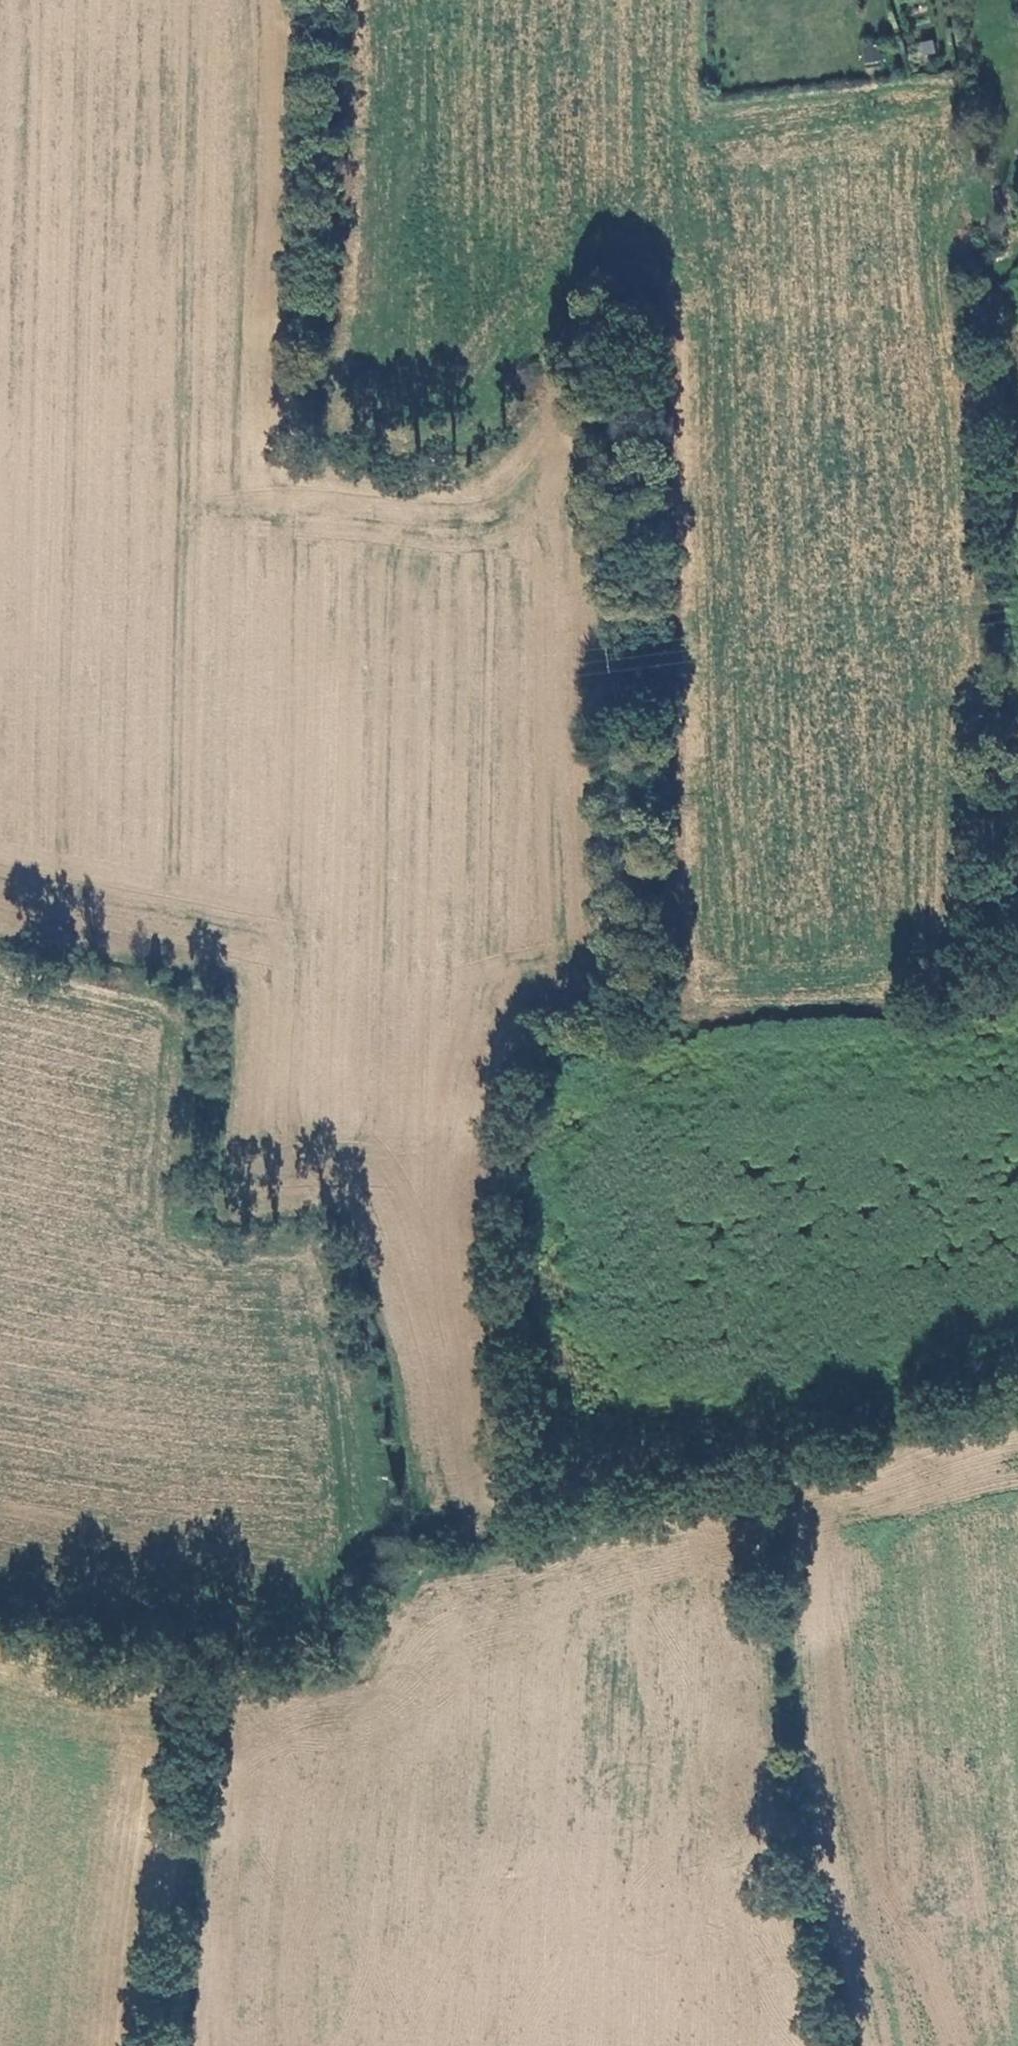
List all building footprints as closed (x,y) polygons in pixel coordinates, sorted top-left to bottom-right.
[(873,47),(875,61),(889,59),(887,45),(873,47)]
